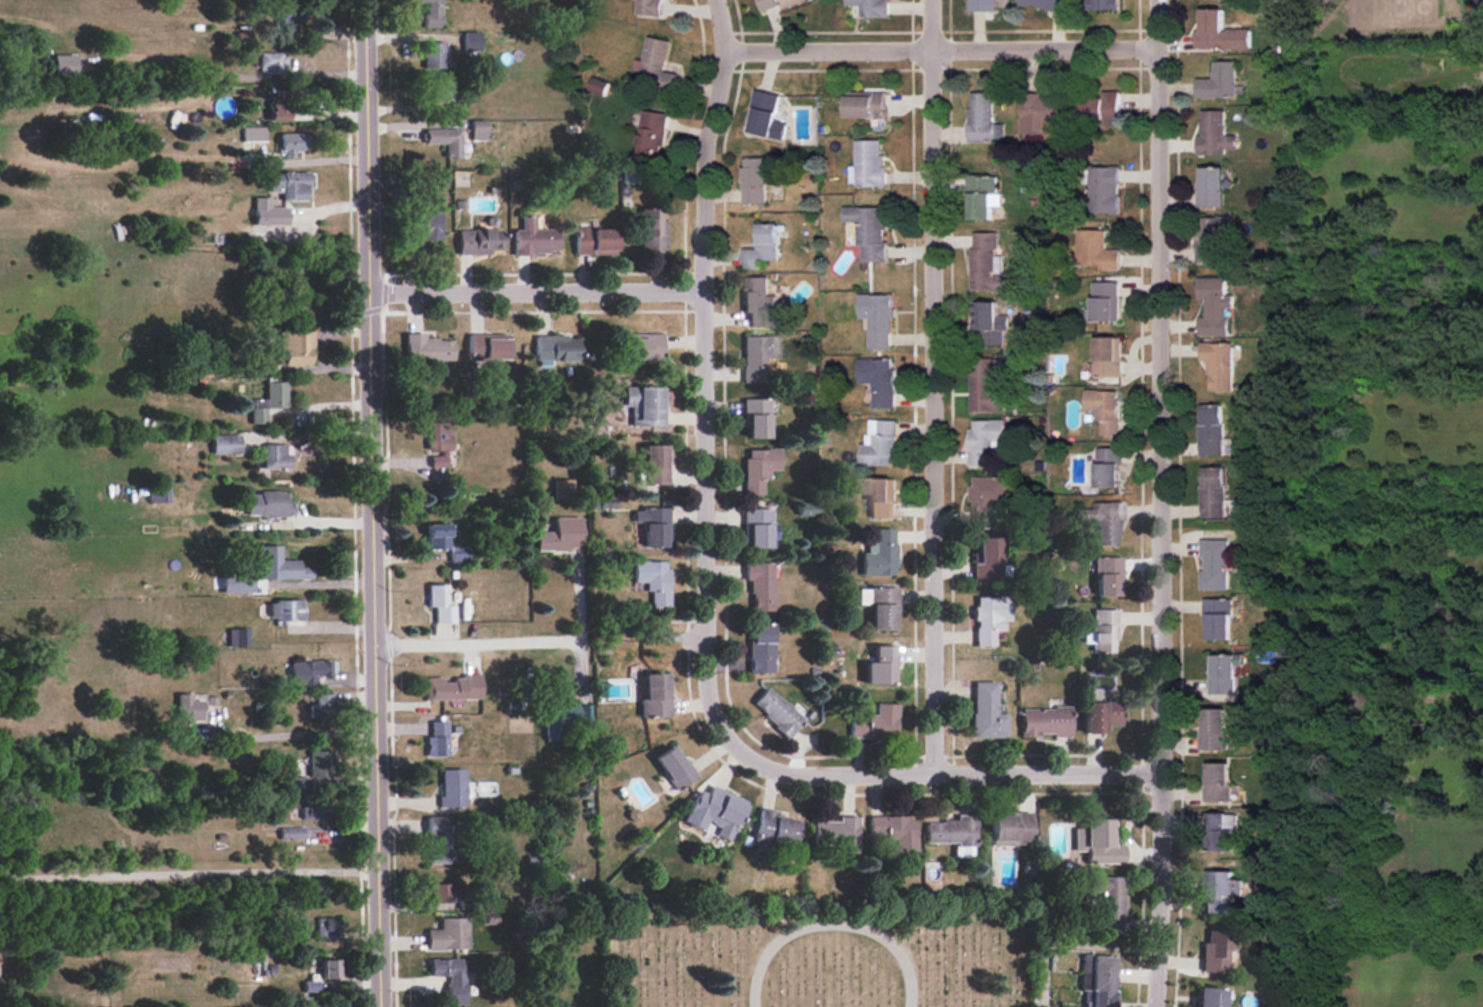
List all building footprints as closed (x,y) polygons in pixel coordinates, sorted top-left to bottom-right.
[(416,4),(424,4),(424,27),(441,27),(440,0),(416,0),(416,4)] [(637,15),(662,16),(662,0),(638,0),(637,15)] [(761,11),(795,0),(757,0),(761,11)] [(887,0),(846,0),(846,6),(860,5),(860,17),(887,17),(887,0)] [(995,11),(995,0),(969,0),(969,12),(995,11)] [(1118,0),(1089,0),(1089,10),(1118,9),(1118,0)] [(1195,48),(1250,49),(1250,29),(1223,29),(1223,8),(1202,8),(1202,31),(1196,31),(1195,48)] [(279,21),(297,23),(298,11),(280,9),(279,21)] [(462,32),(463,50),(479,50),(479,31),(462,32)] [(635,59),(633,76),(664,80),(669,40),(646,37),(643,60),(635,59)] [(424,68),(444,68),(443,42),(423,42),(424,68)] [(259,72),(283,73),(284,53),(260,52),(259,72)] [(54,55),(54,75),(77,74),(76,54),(54,55)] [(1235,61),(1213,61),(1213,78),(1196,79),(1196,98),(1236,97),(1235,61)] [(608,83),(592,77),(587,90),(603,96),(608,83)] [(452,81),(431,82),(432,102),(453,101),(452,81)] [(781,95),(755,89),(745,130),(783,139),(787,124),(774,120),(781,95)] [(886,93),(846,92),(846,117),(885,118),(886,93)] [(1004,124),(993,123),(994,93),(970,92),(969,140),(1004,141),(1004,124)] [(1119,92),(1079,93),(1080,124),(1119,122),(1119,92)] [(1042,133),(1042,121),(1065,121),(1065,95),(1021,94),(1021,133),(1042,133)] [(270,120),(287,120),(288,96),(271,96),(270,120)] [(1200,155),(1226,154),(1225,149),(1238,149),(1237,135),(1225,136),(1224,110),(1199,110),(1200,155)] [(667,113),(641,111),(637,155),(663,158),(667,113)] [(471,132),(486,132),(485,120),(470,120),(471,132)] [(242,141),(265,141),(265,127),(243,127),(242,141)] [(460,128),(424,129),(425,144),(445,143),(445,157),(460,157),(460,128)] [(304,132),(281,133),(281,157),(293,157),(293,151),(304,151),(304,132)] [(855,140),(855,166),(849,166),(850,186),(884,186),(883,140),(855,140)] [(743,203),(765,202),(764,178),(782,178),(781,157),(742,158),(743,203)] [(1118,213),(1119,167),(1088,166),(1087,212),(1118,213)] [(1223,207),(1224,167),(1201,167),(1201,190),(1198,190),(1197,207),(1223,207)] [(307,200),(307,172),(269,172),(269,192),(282,191),(282,201),(307,200)] [(992,219),(993,194),(997,194),(997,175),(968,175),(967,219),(992,219)] [(288,225),(287,206),(270,207),(269,197),(254,197),(254,225),(288,225)] [(886,207),(843,207),(843,222),(857,222),(856,246),(862,247),(861,262),(888,262),(888,241),(886,241),(886,207)] [(665,209),(641,208),(640,252),(664,252),(665,209)] [(439,212),(411,212),(411,233),(420,233),(420,240),(440,240),(439,212)] [(558,253),(557,228),(534,229),(534,216),(521,216),(521,229),(513,229),(514,254),(558,253)] [(1196,262),(1216,262),(1216,237),(1231,237),(1231,217),(1196,217),(1196,262)] [(743,269),(761,269),(760,260),(779,260),(778,223),(757,224),(757,248),(742,249),(743,269)] [(574,229),(575,255),(615,254),(614,228),(574,229)] [(458,255),(489,254),(489,251),(502,250),(501,229),(457,229),(458,255)] [(1120,270),(1120,250),(1105,249),(1105,230),(1078,229),(1077,265),(1098,265),(1098,270),(1120,270)] [(997,232),(972,232),(971,290),(1008,290),(1008,274),(996,274),(997,232)] [(747,277),(748,290),(743,290),(743,312),(748,312),(748,326),(776,326),(776,295),(769,295),(769,277),(747,277)] [(1226,277),(1198,277),(1198,299),(1205,299),(1206,316),(1199,316),(1199,336),(1228,336),(1228,308),(1232,308),(1232,295),(1226,295),(1226,277)] [(1092,321),(1119,321),(1119,281),(1092,281),(1092,321)] [(868,349),(892,349),(891,294),(858,295),(859,319),(868,318),(868,349)] [(998,301),(973,301),(973,329),(982,330),(982,345),(1003,345),(1004,330),(1008,330),(1008,315),(998,315),(998,301)] [(278,331),(278,352),(277,352),(277,365),(310,364),(310,349),(314,349),(314,330),(278,331)] [(424,333),(405,333),(405,360),(453,360),(453,339),(424,339),(424,333)] [(507,335),(467,333),(466,358),(507,360),(507,335)] [(662,333),(624,333),(624,358),(630,358),(630,367),(641,367),(640,360),(662,360),(662,333)] [(566,335),(535,335),(535,361),(578,360),(578,338),(566,338),(566,335)] [(777,335),(742,336),(743,382),(764,382),(763,355),(778,355),(777,335)] [(1122,337),(1095,336),(1095,376),(1121,377),(1122,337)] [(1233,343),(1201,342),(1200,361),(1208,361),(1207,391),(1232,391),(1233,343)] [(858,383),(872,383),(872,408),(893,408),(894,359),(858,358),(858,383)] [(1004,411),(1004,387),(994,387),(994,360),(970,360),(970,411),(1004,411)] [(286,407),(285,382),(265,382),(265,399),(250,399),(251,423),(266,423),(265,408),(286,407)] [(631,426),(664,426),(664,386),(625,387),(625,406),(631,406),(631,426)] [(1118,437),(1119,390),(1085,389),(1085,411),(1097,411),(1097,420),(1100,420),(1100,436),(1118,437)] [(768,399),(744,399),(744,438),(768,438),(768,399)] [(1201,456),(1224,455),(1223,404),(1200,405),(1201,456)] [(860,464),(895,465),(896,420),(867,420),(867,444),(860,444),(860,464)] [(969,428),(969,465),(990,465),(989,450),(1006,450),(1006,420),(973,420),(973,428),(969,428)] [(451,421),(430,422),(431,436),(426,436),(426,450),(440,450),(440,455),(430,455),(430,467),(446,467),(446,450),(452,450),(451,421)] [(239,434),(211,435),(211,454),(239,453),(239,434)] [(290,469),(290,453),(285,453),(285,444),(263,444),(263,468),(290,469)] [(643,445),(642,484),(667,484),(668,445),(643,445)] [(1120,447),(1096,448),(1097,487),(1121,486),(1120,447)] [(779,448),(744,449),(745,494),(762,494),(762,479),(768,479),(767,470),(779,470),(779,448)] [(1202,467),(1202,518),(1224,517),(1224,466),(1202,467)] [(1008,505),(1007,476),(974,477),(974,486),(970,486),(970,501),(972,501),(972,528),(994,527),(994,505),(1008,505)] [(869,493),(869,518),(896,518),(895,478),(859,478),(859,493),(869,493)] [(554,497),(573,497),(573,479),(554,479),(554,497)] [(149,503),(169,502),(169,486),(148,487),(149,503)] [(259,517),(293,516),(293,501),(288,501),(288,491),(259,492),(259,517)] [(1095,545),(1118,544),(1117,521),(1122,521),(1122,502),(1095,502),(1095,509),(1081,509),(1081,522),(1095,522),(1095,545)] [(668,507),(641,507),(641,511),(633,510),(633,522),(643,522),(642,546),(668,547),(668,507)] [(768,508),(743,509),(744,548),(770,547),(768,508)] [(535,551),(569,551),(569,547),(580,548),(581,517),(554,517),(553,531),(536,531),(535,551)] [(447,549),(447,524),(426,524),(425,548),(447,549)] [(894,575),(894,528),(874,528),(874,539),(866,539),(866,552),(861,552),(861,575),(894,575)] [(998,537),(976,537),(976,552),(972,552),(973,581),(998,580),(998,537)] [(1228,539),(1200,539),(1201,557),(1204,557),(1204,570),(1200,570),(1201,590),(1229,589),(1228,539)] [(311,578),(311,566),(299,567),(298,559),(281,560),(280,545),(259,546),(259,579),(311,578)] [(468,545),(450,545),(450,563),(468,563),(468,545)] [(1119,557),(1096,557),(1096,596),(1120,596),(1119,557)] [(667,560),(632,561),(633,582),(644,582),(645,591),(650,591),(650,606),(668,606),(667,560)] [(751,611),(772,611),(771,562),(744,562),(744,580),(750,580),(751,611)] [(252,592),(252,572),(221,573),(222,593),(252,592)] [(454,622),(454,605),(447,605),(447,584),(427,584),(427,607),(434,607),(435,623),(454,622)] [(870,630),(893,630),(892,615),(897,615),(896,587),(858,588),(858,604),(869,604),(870,630)] [(994,646),(993,629),(1002,629),(1002,620),(1009,620),(1009,605),(1005,605),(1005,596),(974,596),(975,646),(994,646)] [(1208,639),(1231,639),(1232,598),(1204,598),(1204,626),(1209,626),(1208,639)] [(269,618),(275,618),(275,623),(303,622),(302,599),(269,600),(269,618)] [(1117,609),(1093,609),(1093,632),(1083,632),(1083,643),(1092,643),(1092,652),(1116,652),(1117,609)] [(773,672),(772,622),(751,623),(751,640),(748,640),(748,673),(773,672)] [(248,628),(228,628),(228,646),(248,647),(248,628)] [(864,662),(864,684),(895,683),(894,645),(871,645),(872,662),(864,662)] [(1236,701),(1237,665),(1245,666),(1245,655),(1210,654),(1209,700),(1236,701)] [(290,661),(291,685),(319,684),(319,676),(331,676),(331,660),(290,661)] [(640,717),(669,715),(667,672),(642,673),(643,699),(639,699),(640,717)] [(480,674),(454,675),(454,678),(424,679),(425,700),(480,698),(480,674)] [(972,682),(973,738),(1006,737),(1006,713),(997,713),(996,681),(972,682)] [(751,704),(787,737),(803,719),(766,686),(751,704)] [(190,693),(177,694),(178,720),(202,720),(201,700),(190,700),(190,693)] [(332,694),(310,695),(310,721),(332,721),(332,694)] [(1083,702),(1084,733),(1104,732),(1103,726),(1121,725),(1120,701),(1083,702)] [(850,736),(896,738),(897,704),(875,703),(875,715),(851,714),(850,736)] [(1021,708),(1022,736),(1071,735),(1071,707),(1021,708)] [(1226,750),(1227,709),(1204,708),(1204,731),(1199,731),(1199,750),(1226,750)] [(446,721),(429,721),(430,736),(425,736),(426,756),(447,756),(446,721)] [(653,757),(674,790),(695,777),(674,744),(653,757)] [(307,750),(308,776),(329,776),(328,764),(331,764),(331,749),(307,750)] [(1230,762),(1205,763),(1205,802),(1230,801),(1230,762)] [(439,769),(440,795),(437,795),(437,806),(463,805),(462,768),(439,769)] [(683,822),(703,830),(706,821),(718,826),(715,835),(729,841),(746,800),(710,785),(707,794),(696,790),(683,822)] [(325,804),(301,803),(301,819),(325,820),(325,804)] [(634,824),(643,818),(635,806),(626,812),(634,824)] [(794,844),(798,821),(776,818),(776,811),(758,808),(754,838),(794,844)] [(1032,813),(991,813),(990,843),(1032,844),(1032,813)] [(1206,851),(1231,850),(1231,829),(1236,829),(1236,813),(1206,813),(1206,851)] [(925,843),(954,842),(954,857),(974,856),(974,815),(956,815),(956,821),(925,821),(925,843)] [(857,816),(838,816),(837,821),(813,821),(813,844),(834,844),(834,855),(857,856),(857,816)] [(868,817),(869,835),(884,835),(884,839),(894,839),(894,852),(914,852),(914,816),(868,817)] [(450,863),(449,817),(426,817),(427,863),(450,863)] [(1074,851),(1086,851),(1086,863),(1124,863),(1124,844),(1111,844),(1111,819),(1083,818),(1083,827),(1074,827),(1074,851)] [(278,827),(278,838),(301,838),(301,827),(278,827)] [(1204,910),(1222,911),(1222,901),(1227,901),(1228,872),(1205,871),(1204,910)] [(1124,877),(1088,876),(1088,893),(1100,893),(1099,934),(1122,934),(1124,877)] [(429,884),(430,909),(454,909),(454,883),(429,884)] [(315,918),(314,935),(322,935),(322,930),(336,930),(336,918),(315,918)] [(468,950),(468,920),(440,919),(440,929),(427,929),(426,949),(468,950)] [(1207,930),(1207,942),(1202,942),(1202,971),(1227,972),(1228,930),(1207,930)] [(1114,956),(1081,955),(1080,990),(1090,990),(1090,1006),(1113,1006),(1114,956)] [(464,1004),(463,958),(430,959),(430,976),(446,976),(446,1004),(464,1004)] [(322,979),(339,978),(338,959),(321,960),(322,979)] [(1224,988),(1196,987),(1195,1006),(1223,1006),(1224,988)]
